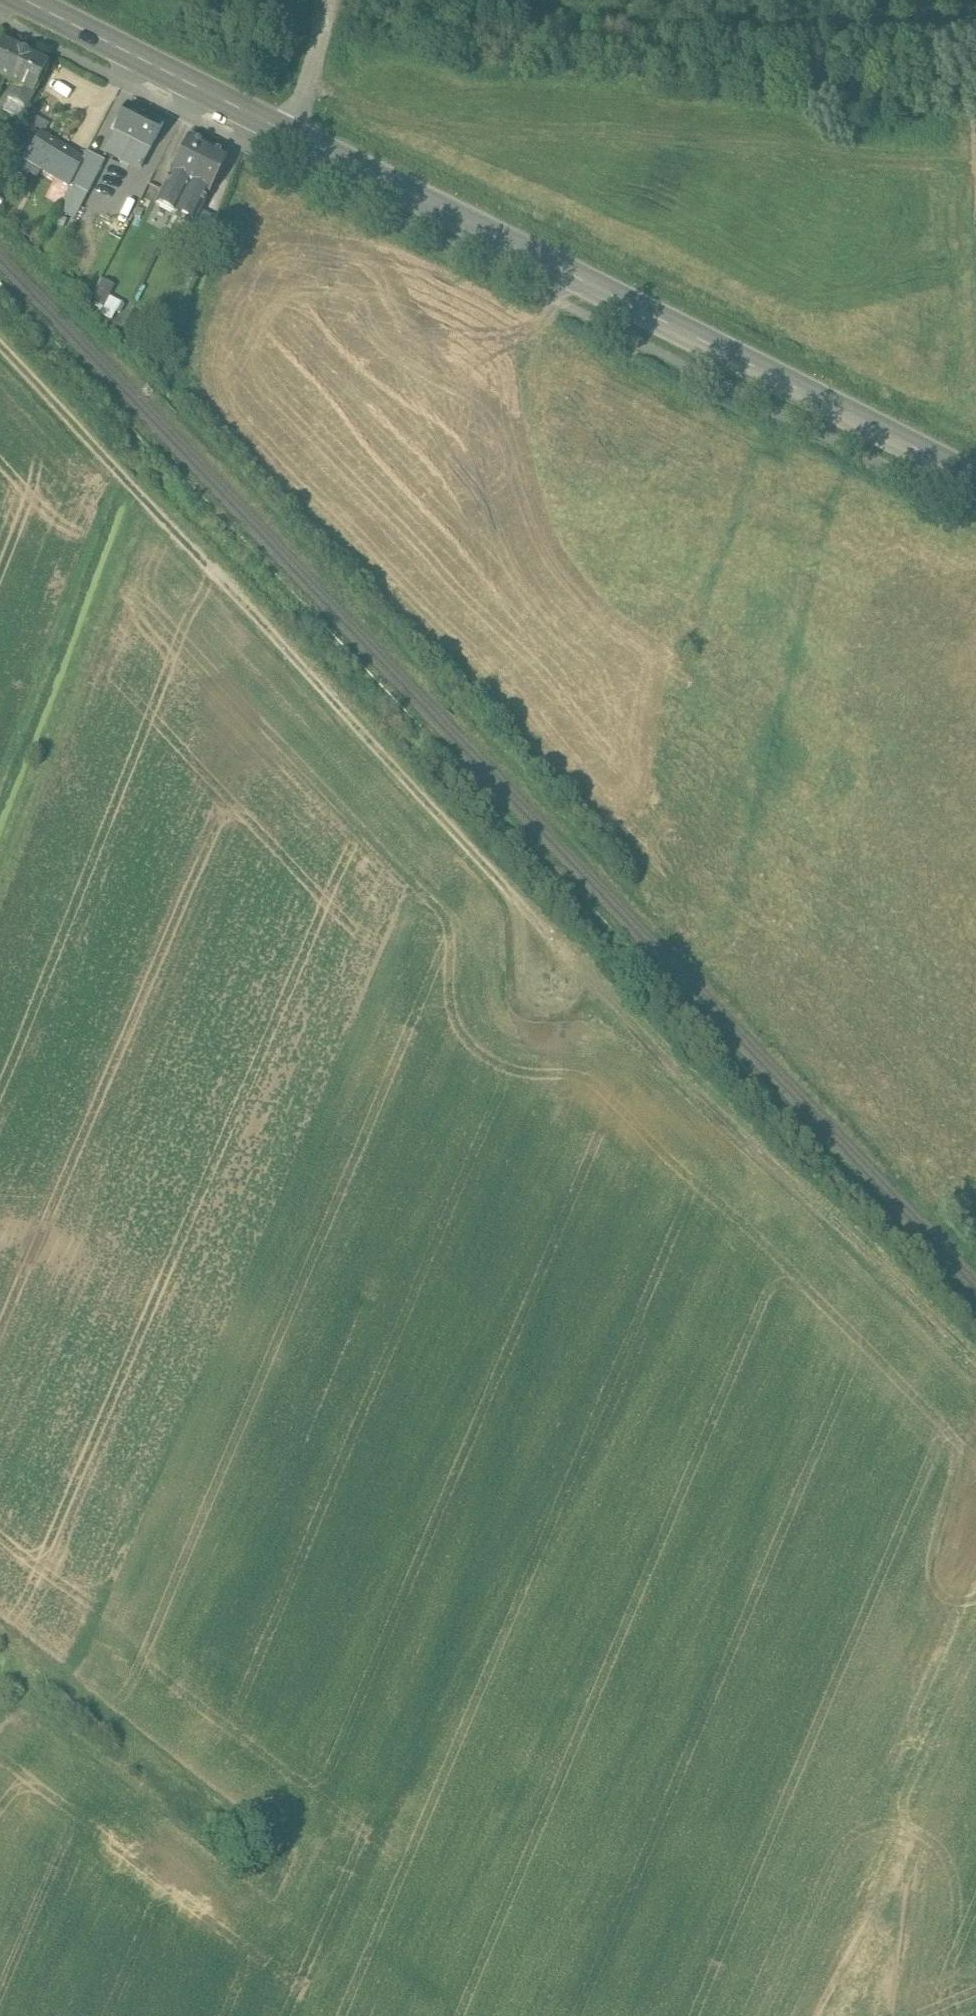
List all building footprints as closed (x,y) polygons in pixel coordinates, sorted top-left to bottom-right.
[(0,44),(0,87),(3,81),(9,84),(23,56),(0,44)] [(23,56),(9,84),(14,87),(8,99),(25,108),(46,67),(23,56)] [(163,124),(142,113),(142,114),(128,106),(105,150),(141,169),(163,124)] [(28,118),(17,136),(0,169),(0,170),(0,185),(4,187),(19,156),(39,126),(28,118)] [(83,160),(39,133),(21,161),(32,168),(33,168),(68,190),(70,186),(83,160)] [(190,138),(170,176),(156,204),(174,213),(175,213),(208,147),(190,138)] [(227,156),(208,147),(175,213),(174,213),(165,231),(167,232),(169,235),(173,237),(175,241),(181,244),(189,229),(190,230),(227,156)] [(103,161),(86,153),(83,160),(70,186),(71,186),(86,194),(103,161)] [(86,194),(71,186),(59,209),(75,217),(86,194)] [(113,287),(103,281),(92,301),(102,306),(113,287)]
